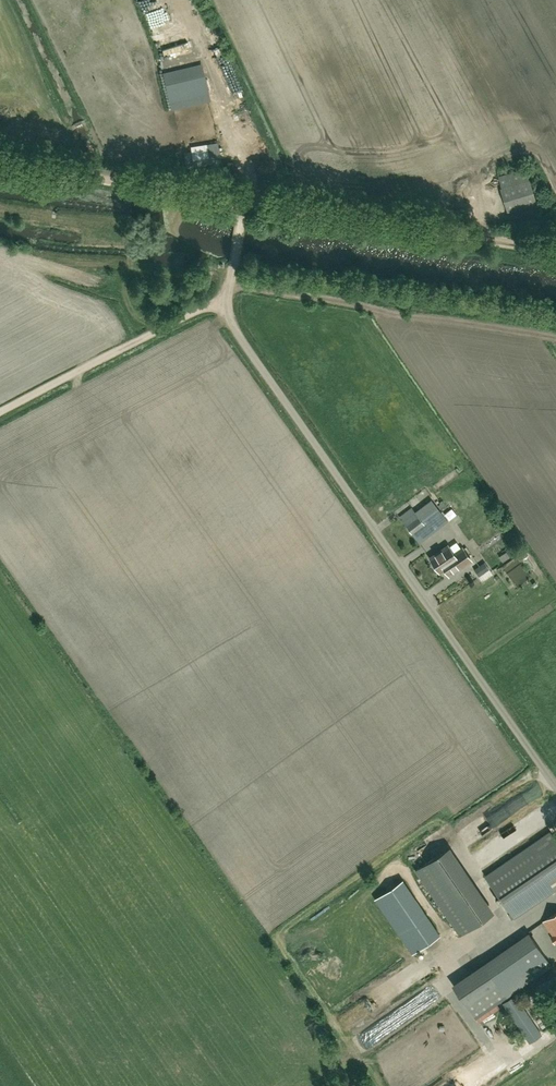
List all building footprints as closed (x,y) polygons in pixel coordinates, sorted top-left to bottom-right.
[(206,75),(166,84),(172,110),(211,100),(206,75)] [(261,153),(270,151),(267,140),(258,142),(261,153)] [(184,151),(186,166),(195,165),(222,161),(219,141),(192,145),(192,149),(184,151)] [(270,172),(279,168),(272,156),(264,161),(270,172)] [(535,203),(528,180),(502,188),(509,211),(535,203)] [(412,507),(400,516),(420,542),(448,520),(433,501),(418,514),(412,507)] [(464,547),(455,553),(449,544),(431,557),(434,562),(433,564),(436,568),(439,568),(440,570),(445,567),(450,574),(472,559),(464,547)] [(475,567),(483,576),(493,567),(486,558),(475,567)] [(521,558),(506,568),(520,588),(534,578),(521,558)] [(512,801),(517,811),(548,797),(543,787),(512,801)] [(550,832),(486,875),(514,917),(555,888),(555,840),(550,832)] [(492,846),(479,849),(482,861),(495,858),(492,846)] [(443,852),(417,869),(461,933),(486,916),(443,852)] [(418,949),(440,934),(403,879),(381,894),(418,949)] [(554,913),(544,920),(555,938),(555,912),(554,913)] [(552,964),(536,941),(459,994),(475,1017),(552,964)] [(555,989),(555,976),(538,984),(543,994),(555,989)] [(541,1034),(514,994),(501,1002),(528,1043),(541,1034)]
